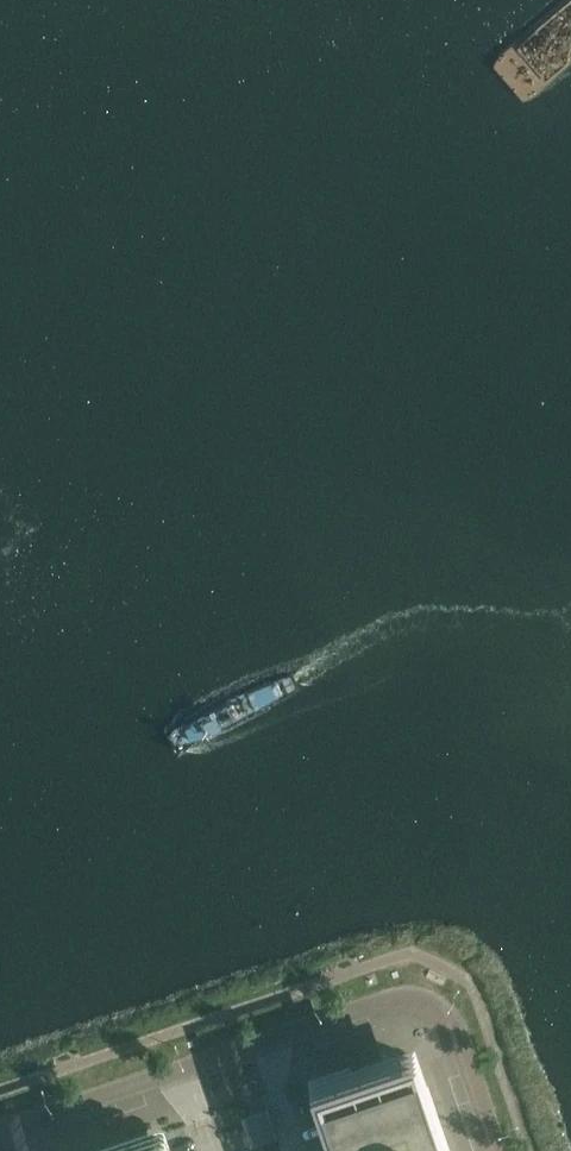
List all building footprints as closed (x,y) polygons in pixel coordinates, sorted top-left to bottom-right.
[(398,971),(391,973),(393,980),(400,978),(398,971)] [(191,1040),(183,1043),(186,1050),(193,1047),(191,1040)] [(413,1055),(372,1069),(371,1068),(371,1067),(370,1067),(370,1066),(369,1065),(368,1065),(367,1064),(366,1064),(365,1064),(364,1064),(363,1065),(362,1065),(361,1065),(361,1066),(360,1066),(360,1067),(359,1067),(359,1068),(359,1069),(358,1070),(358,1071),(358,1072),(359,1073),(355,1074),(317,1087),(339,1150),(446,1150),(422,1082),(413,1055)] [(333,1150),(339,1150),(317,1087),(355,1074),(350,1061),(307,1075),(333,1150)] [(427,1080),(422,1082),(446,1150),(451,1150),(427,1080)] [(267,1108),(241,1116),(251,1145),(277,1136),(267,1108)] [(157,1125),(82,1150),(172,1150),(164,1129),(164,1128),(163,1127),(162,1126),(161,1126),(160,1126),(160,1125),(159,1125),(158,1125),(157,1125)]
